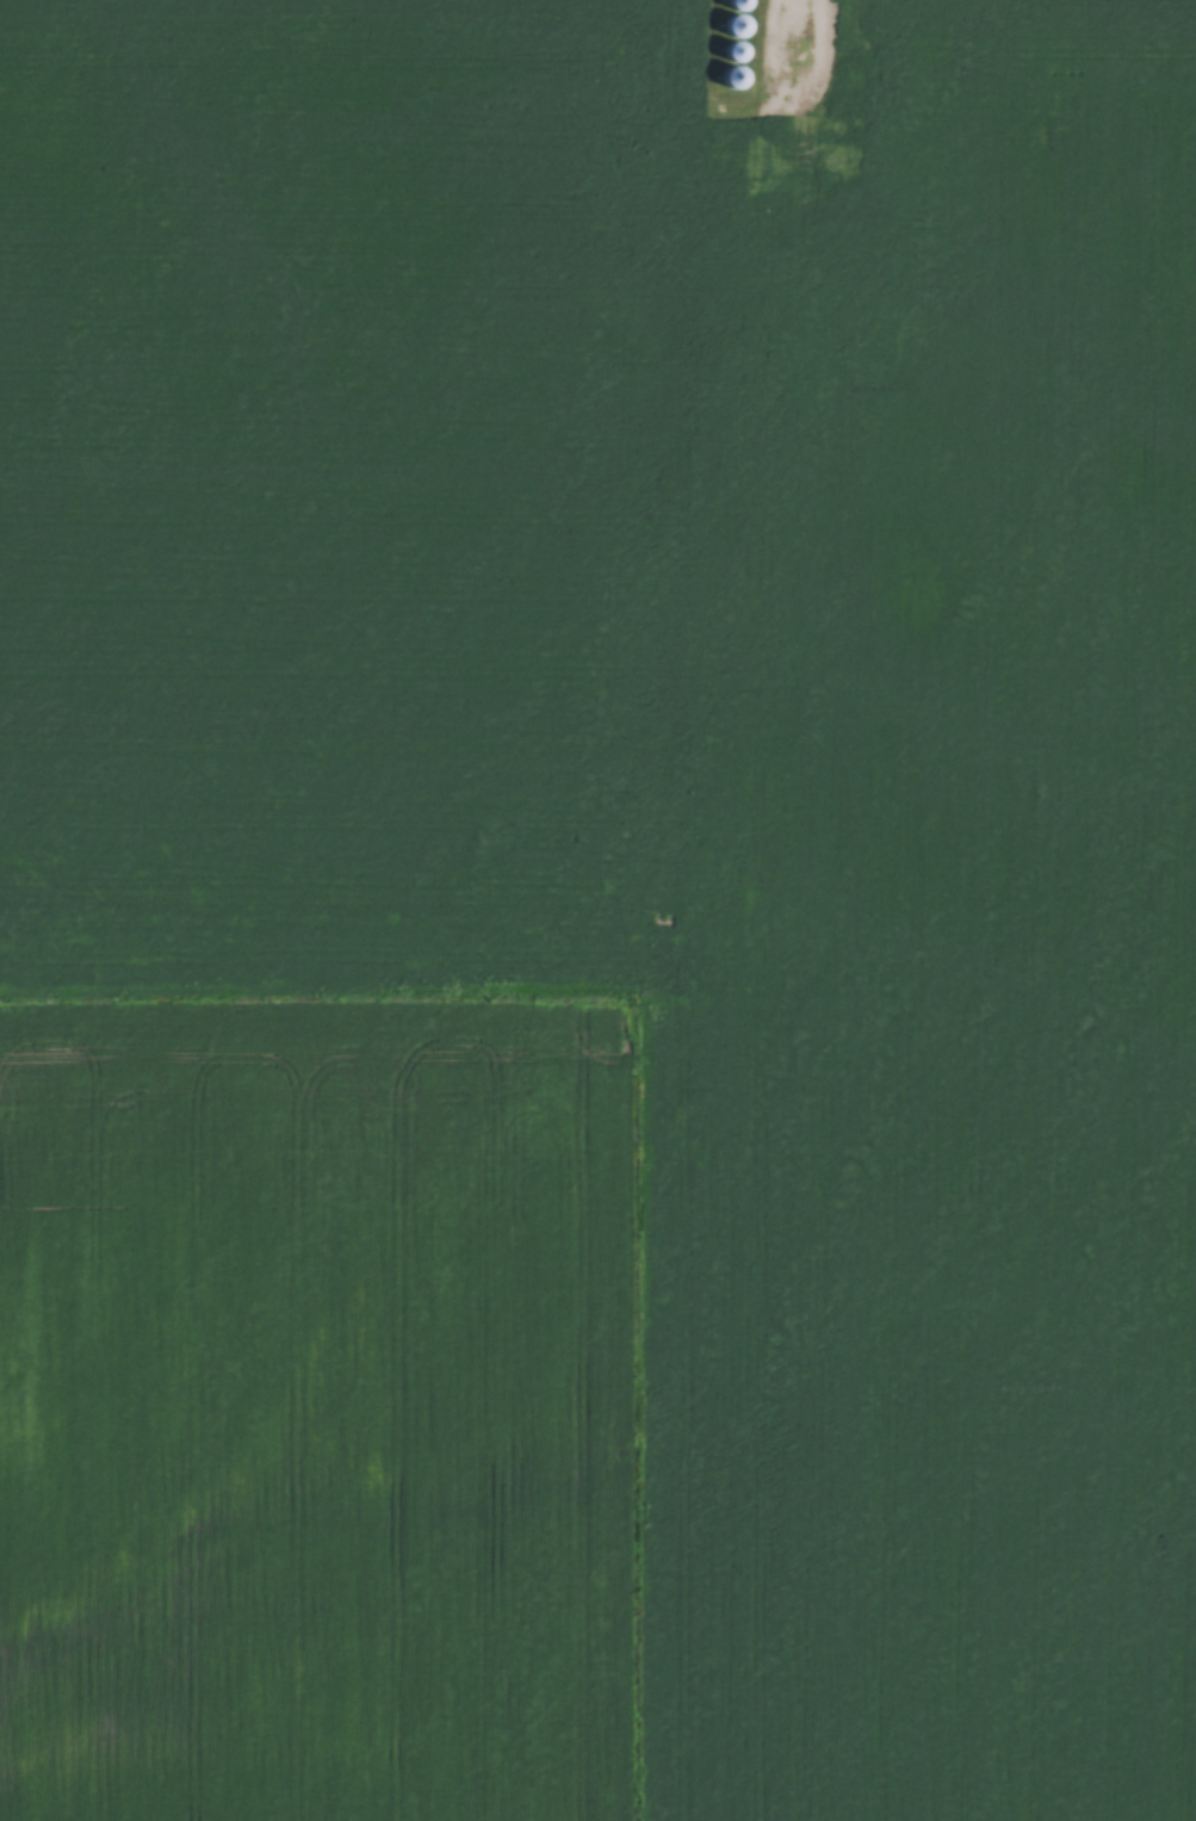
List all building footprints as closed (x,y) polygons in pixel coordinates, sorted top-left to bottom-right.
[(728,14),(749,14),(749,0),(728,0),(728,14)] [(748,19),(725,19),(725,40),(748,40),(748,19)] [(725,64),(748,64),(748,46),(725,46),(725,64)] [(744,92),(744,71),(723,71),(723,92),(744,92)]
